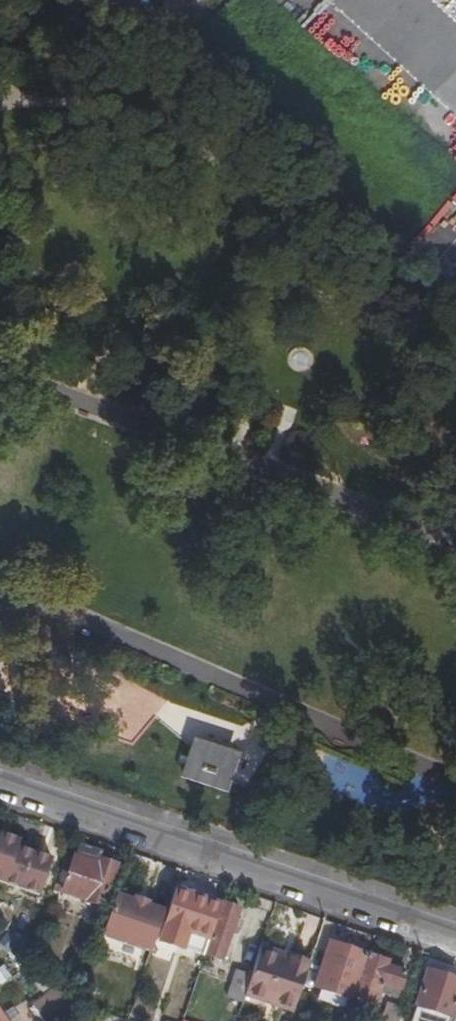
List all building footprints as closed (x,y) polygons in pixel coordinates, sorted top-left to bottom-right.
[(368,64),(388,42),(368,25),(367,27),(337,0),(296,0),(368,64)] [(242,752),(198,737),(182,777),(229,791),(242,752)] [(14,848),(2,883),(37,895),(49,859),(14,848)] [(94,866),(71,859),(58,894),(98,908),(113,867),(96,861),(94,866)] [(209,900),(175,888),(158,934),(184,942),(187,930),(198,932),(209,900)] [(219,902),(202,954),(220,960),(236,908),(219,902)] [(195,967),(202,944),(192,941),(184,964),(195,967)] [(350,996),(363,956),(326,944),(312,988),(348,1000),(350,996)] [(286,963),(257,953),(250,973),(243,996),(291,1012),(306,965),(287,959),(286,963)] [(383,963),(363,956),(350,996),(378,1005),(382,994),(392,997),(400,975),(382,968),(383,963)] [(0,963),(0,985),(12,974),(2,962),(0,963)] [(224,997),(240,1002),(243,996),(250,973),(234,968),(224,997)] [(425,972),(410,1015),(426,1020),(447,1020),(455,994),(455,983),(425,972)] [(77,1006),(76,1005),(53,988),(30,1004),(41,1020),(53,1020),(77,1006)] [(401,1008),(385,1003),(379,1020),(396,1020),(401,1008)]
